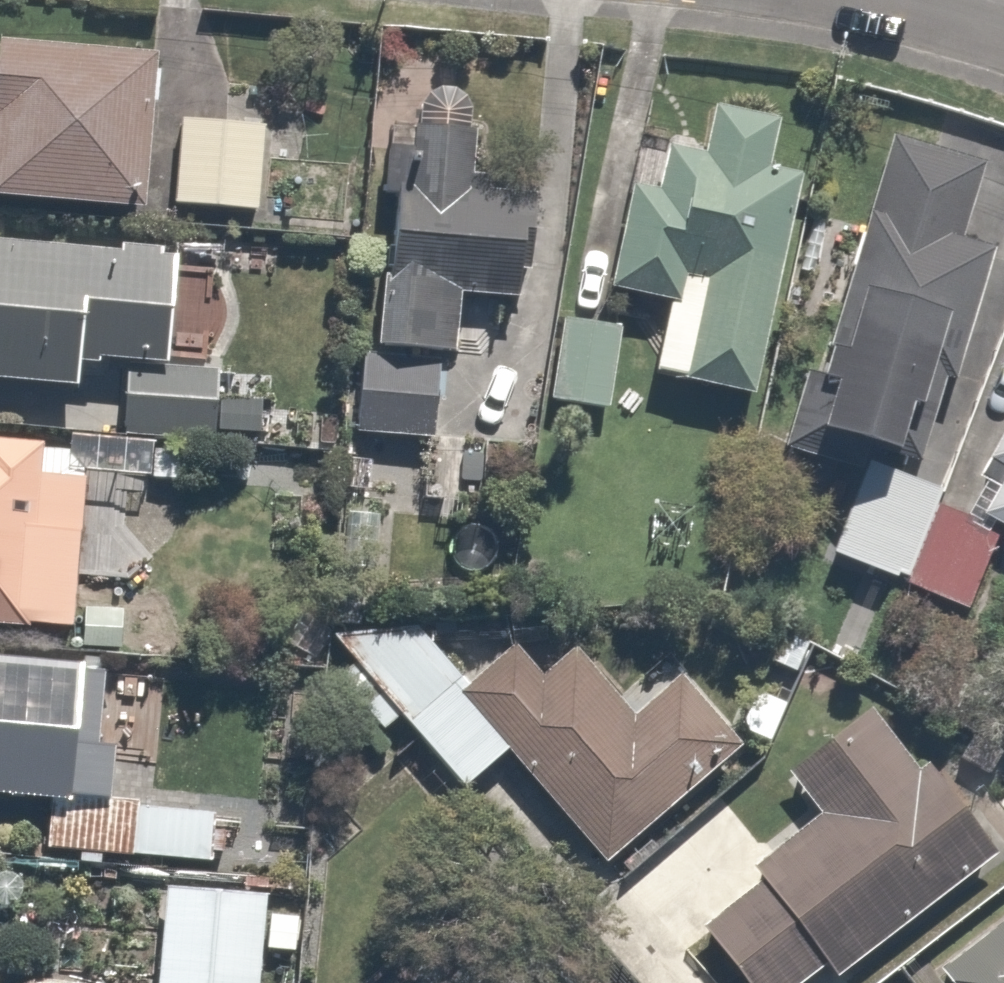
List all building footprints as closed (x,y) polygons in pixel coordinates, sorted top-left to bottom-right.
[(0,33),(0,204),(138,215),(151,44),(0,33)] [(357,352),(438,361),(446,294),(519,302),(532,186),(465,178),(474,98),(422,92),(415,157),(379,153),(357,352)] [(693,137),(636,126),(598,318),(556,310),(540,391),(622,408),(630,366),(740,388),(793,123),(700,104),(693,137)] [(269,122),(173,111),(162,199),(259,211),(269,122)] [(954,229),(975,158),(886,132),(803,418),(904,448),(926,371),(940,374),(980,237),(954,229)] [(159,240),(0,224),(0,377),(58,383),(60,354),(116,360),(147,362),(159,240)] [(438,361),(357,352),(349,425),(430,434),(438,361)] [(147,362),(116,360),(109,428),(249,442),(253,398),(206,393),(209,369),(147,362)] [(959,503),(994,518),(1003,522),(1003,397),(959,503)] [(70,477),(34,474),(37,436),(0,433),(0,630),(58,635),(70,477)] [(994,518),(959,503),(862,462),(827,543),(959,599),(994,518)] [(387,611),(340,651),(455,786),(503,745),(451,685),(387,611)] [(451,685),(503,745),(606,864),(709,775),(745,744),(669,656),(617,701),(567,644),(537,670),(508,636),(451,685)] [(111,792),(118,724),(93,722),(99,665),(0,656),(0,786),(44,790),(39,845),(207,861),(213,802),(111,792)] [(983,822),(871,691),(773,776),(808,816),(771,848),(686,921),(739,982),(849,982),(826,957),(983,822)] [(262,945),(294,948),(299,899),(267,895),(151,884),(141,982),(258,982),(262,945)] [(920,982),(1003,982),(1003,915),(920,982)]
